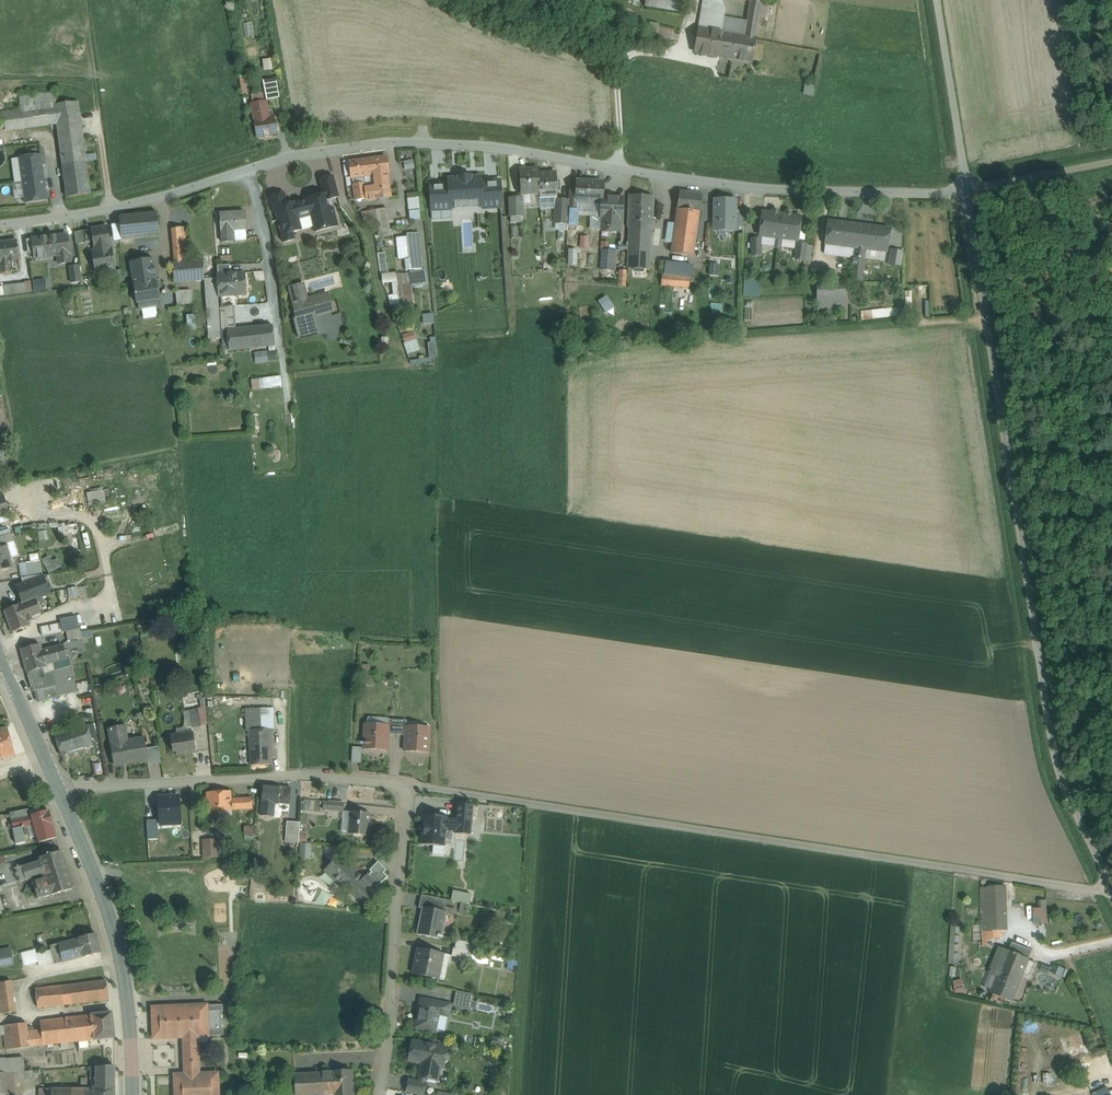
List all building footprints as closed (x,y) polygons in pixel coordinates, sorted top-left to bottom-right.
[(645,7),(683,13),(685,0),(646,0),(645,7)] [(699,30),(713,32),(718,0),(704,0),(699,30)] [(713,32),(721,33),(725,10),(721,0),(718,0),(713,32)] [(744,37),(756,38),(759,16),(762,0),(750,0),(744,37)] [(759,16),(767,18),(769,0),(762,0),(759,16)] [(673,31),(658,27),(656,36),(655,37),(670,40),(673,31)] [(713,32),(699,30),(695,53),(732,59),(736,35),(721,33),(713,32)] [(744,37),(736,35),(732,59),(751,62),(756,38),(744,37)] [(56,92),(19,97),(21,110),(54,105),(58,105),(56,92)] [(266,101),(251,103),(254,120),(269,118),(266,101)] [(58,105),(54,105),(56,120),(67,197),(90,194),(78,102),(58,105)] [(0,113),(0,128),(56,120),(54,105),(21,110),(0,113)] [(254,120),(254,121),(257,137),(278,133),(275,117),(269,118),(254,120)] [(52,148),(40,150),(41,154),(42,162),(53,160),(52,148)] [(41,154),(19,157),(22,181),(44,177),(42,162),(41,154)] [(386,157),(374,158),(375,174),(363,176),(364,183),(353,185),(356,200),(367,198),(367,200),(390,197),(387,172),(388,172),(386,157)] [(363,176),(375,174),(374,158),(350,161),(352,177),(363,176)] [(405,169),(414,167),(412,158),(403,160),(405,169)] [(444,158),(421,160),(423,184),(435,183),(435,185),(446,184),(444,158)] [(501,162),(464,164),(466,199),(491,197),(503,197),(501,162)] [(538,169),(519,170),(520,192),(539,191),(539,174),(538,169)] [(557,173),(539,174),(539,191),(540,196),(558,196),(557,173)] [(323,193),(326,200),(339,197),(333,175),(320,179),(323,193)] [(44,177),(22,181),(25,203),(47,200),(44,177)] [(603,182),(577,180),(576,201),(577,201),(576,212),(601,213),(602,202),(602,203),(603,196),(603,182)] [(435,183),(423,184),(425,204),(447,202),(446,184),(435,185),(435,183)] [(702,194),(680,191),(677,209),(699,212),(702,194)] [(289,209),(288,203),(285,192),(269,196),(274,213),(278,212),(289,209)] [(277,218),(283,242),(295,239),(293,232),(302,230),(299,218),(311,215),(315,232),(338,226),(333,207),(328,208),(326,200),(323,193),(315,195),(315,196),(306,199),(307,200),(295,203),(294,201),(288,203),(289,209),(278,212),(279,218),(277,218)] [(622,197),(603,196),(602,203),(602,202),(601,213),(601,217),(603,217),(602,229),(620,230),(620,218),(621,218),(622,197)] [(652,197),(630,196),(629,228),(651,229),(652,197)] [(418,197),(407,197),(408,218),(419,217),(418,197)] [(503,197),(491,197),(492,212),(493,212),(493,224),(502,224),(503,197)] [(522,197),(510,198),(511,217),(523,216),(522,197)] [(732,199),(719,198),(719,203),(715,203),(714,222),(718,222),(718,231),(731,231),(732,227),(736,228),(736,210),(732,210),(732,199)] [(373,220),(376,237),(391,234),(387,206),(362,211),(363,222),(373,220)] [(699,212),(677,209),(675,223),(673,240),(671,253),(694,256),(699,212)] [(245,211),(220,213),(222,242),(234,241),(233,230),(246,229),(245,211)] [(157,212),(119,216),(121,240),(159,236),(157,212)] [(492,212),(478,212),(478,215),(462,214),(462,229),(502,230),(502,224),(493,224),(493,212),(492,212)] [(782,215),(763,212),(760,235),(779,238),(782,215)] [(801,217),(782,215),(779,238),(798,240),(801,217)] [(890,229),(828,221),(824,253),(827,254),(853,258),(851,280),(863,282),(863,272),(865,258),(866,249),(885,252),(887,252),(890,229)] [(669,223),(666,239),(673,240),(675,223),(669,223)] [(108,228),(102,229),(102,227),(91,229),(93,241),(95,251),(92,252),(96,271),(114,268),(110,245),(111,245),(108,228)] [(186,227),(172,228),(175,261),(189,260),(186,227)] [(651,229),(629,228),(628,247),(650,248),(651,229)] [(91,229),(74,232),(76,244),(93,241),(91,229)] [(418,232),(407,234),(409,258),(405,259),(406,270),(422,269),(418,232)] [(67,234),(33,238),(35,258),(58,255),(59,263),(71,262),(67,234)] [(590,246),(589,235),(582,236),(582,247),(590,246)] [(759,239),(752,239),(753,256),(761,255),(761,238),(759,238),(759,239)] [(0,243),(0,262),(1,262),(2,273),(12,272),(11,271),(20,270),(18,260),(19,259),(17,240),(0,243)] [(806,244),(798,243),(796,259),(804,260),(806,244)] [(650,248),(628,247),(628,268),(650,269),(650,248)] [(567,264),(577,265),(578,249),(568,248),(567,264)] [(889,248),(888,264),(901,265),(903,249),(889,248)] [(884,260),(885,252),(866,249),(865,258),(884,260)] [(614,251),(603,250),(601,270),(613,270),(614,251)] [(153,258),(130,262),(134,286),(157,282),(153,258)] [(175,261),(172,262),(174,282),(204,280),(205,280),(205,279),(203,259),(189,260),(175,261)] [(661,284),(690,286),(692,263),(663,260),(661,284)] [(718,274),(718,264),(710,264),(710,274),(718,274)] [(79,265),(69,267),(72,283),(81,282),(79,265)] [(230,265),(217,266),(218,274),(230,274),(230,265)] [(121,269),(113,271),(116,283),(122,282),(121,269)] [(230,274),(218,274),(220,296),(246,295),(244,273),(230,274)] [(744,276),(744,296),(759,296),(759,276),(744,276)] [(45,277),(31,279),(33,291),(47,289),(45,277)] [(217,278),(205,279),(205,280),(204,280),(208,339),(221,338),(217,278)] [(157,282),(134,286),(137,303),(139,303),(140,309),(158,306),(157,300),(159,299),(157,282)] [(25,283),(3,285),(4,294),(26,292),(25,283)] [(290,288),(298,317),(313,313),(314,316),(328,312),(325,299),(308,304),(302,284),(290,288)] [(844,285),(818,286),(818,299),(845,299),(844,285)] [(689,300),(689,287),(673,287),(672,300),(689,300)] [(190,290),(176,291),(177,305),(191,304),(190,290)] [(605,313),(614,308),(606,295),(597,300),(605,313)] [(234,306),(220,306),(222,338),(228,338),(227,330),(236,329),(234,306)] [(896,317),(896,309),(863,309),(863,317),(896,317)] [(432,312),(422,314),(424,324),(434,322),(432,312)] [(273,325),(254,327),(256,348),(275,346),(273,325)] [(236,329),(227,330),(228,338),(229,351),(256,348),(254,327),(236,329)] [(406,352),(419,350),(415,330),(402,333),(406,352)] [(428,356),(436,356),(436,341),(427,342),(428,356)] [(254,351),(254,362),(276,361),(275,350),(254,351)] [(259,388),(280,386),(279,375),(258,378),(259,388)] [(109,490),(87,491),(88,504),(109,503),(109,490)] [(0,496),(0,518),(10,515),(4,495),(0,496)] [(77,524),(68,526),(69,532),(78,531),(77,524)] [(0,537),(0,546),(6,544),(13,542),(11,534),(0,537)] [(10,568),(8,560),(11,559),(6,544),(0,546),(0,571),(10,568)] [(64,565),(59,557),(54,560),(51,555),(43,559),(51,572),(64,565)] [(40,561),(26,563),(28,577),(42,575),(40,561)] [(25,603),(4,611),(12,632),(30,625),(28,619),(41,614),(35,599),(25,603)] [(76,617),(60,620),(61,624),(63,632),(66,632),(66,631),(78,629),(76,617)] [(61,624),(40,628),(42,636),(63,632),(61,624)] [(78,629),(66,631),(66,632),(68,641),(82,638),(81,629),(78,629)] [(40,645),(21,650),(23,658),(23,659),(27,672),(29,672),(43,668),(46,667),(46,664),(42,653),(40,645)] [(63,645),(47,650),(47,651),(42,653),(46,664),(53,662),(67,659),(66,658),(63,645)] [(416,649),(401,649),(401,662),(415,663),(416,649)] [(34,691),(36,690),(39,702),(78,692),(69,658),(66,658),(67,659),(53,662),(56,671),(45,674),(43,668),(29,672),(34,691)] [(207,707),(185,711),(188,728),(210,724),(207,707)] [(397,720),(388,719),(388,725),(388,735),(397,735),(397,720)] [(407,720),(397,720),(397,735),(405,736),(406,726),(407,720)] [(93,724),(87,725),(90,736),(96,734),(93,724)] [(388,725),(365,724),(363,749),(387,751),(388,735),(388,725)] [(87,725),(69,731),(76,750),(93,744),(90,736),(87,725)] [(428,753),(430,727),(406,726),(405,736),(405,751),(428,753)] [(144,739),(127,742),(125,727),(110,729),(112,745),(111,745),(114,763),(126,761),(127,764),(147,761),(148,760),(146,749),(144,739)] [(0,730),(0,759),(15,755),(7,728),(0,730)] [(270,730),(249,731),(249,745),(250,745),(250,765),(271,764),(270,730)] [(69,731),(54,736),(61,755),(76,750),(69,731)] [(193,733),(170,736),(172,747),(175,746),(176,755),(196,753),(193,733)] [(158,747),(146,749),(148,760),(147,761),(148,766),(161,764),(158,747)] [(280,786),(263,784),(260,816),(274,817),(275,810),(289,812),(289,805),(290,805),(291,788),(280,787),(280,786)] [(231,792),(206,793),(207,813),(232,812),(232,811),(231,799),(231,792)] [(161,838),(161,826),(189,825),(188,794),(158,795),(159,819),(146,819),(147,839),(161,838)] [(252,798),(231,799),(232,811),(252,809),(252,798)] [(344,803),(329,802),(328,810),(343,811),(344,803)] [(458,832),(473,833),(475,803),(463,802),(462,815),(428,813),(427,824),(431,824),(430,834),(426,834),(425,844),(457,845),(458,832)] [(28,809),(10,813),(16,844),(22,843),(21,837),(24,837),(22,827),(32,825),(30,816),(28,809)] [(49,810),(30,816),(32,825),(38,843),(57,837),(49,810)] [(369,814),(351,812),(349,834),(367,836),(369,814)] [(300,823),(287,822),(285,842),(299,843),(300,823)] [(218,840),(203,840),(204,858),(218,857),(231,857),(231,848),(218,849),(218,840)] [(310,845),(301,845),(301,858),(309,858),(310,845)] [(61,851),(33,860),(34,863),(16,869),(19,882),(33,878),(66,869),(61,851)] [(369,874),(360,883),(358,881),(362,877),(358,873),(354,877),(352,875),(356,871),(340,856),(325,871),(341,887),(344,884),(364,904),(372,896),(375,899),(385,890),(380,885),(382,883),(388,877),(384,873),(386,870),(378,862),(369,870),(371,872),(369,875),(369,874)] [(66,869),(33,878),(33,882),(34,887),(37,896),(42,895),(43,898),(72,889),(66,869)] [(983,889),(985,934),(1013,933),(1012,888),(983,889)] [(447,900),(421,895),(418,909),(423,909),(444,913),(447,900)] [(1021,912),(1033,911),(1032,902),(1021,903),(1021,912)] [(1047,924),(1047,908),(1033,907),(1032,923),(1047,924)] [(444,913),(423,909),(418,934),(445,939),(445,936),(439,935),(442,922),(443,922),(445,913),(444,913)] [(96,934),(73,940),(78,959),(101,953),(96,934)] [(73,940),(51,946),(56,964),(78,959),(73,940)] [(1000,978),(993,994),(1016,1004),(1034,961),(1001,947),(990,974),(1000,978)] [(471,952),(453,948),(452,956),(469,960),(471,952)] [(0,952),(0,959),(12,957),(10,949),(0,952)] [(443,954),(418,949),(416,959),(418,959),(415,974),(435,978),(438,964),(440,964),(443,954)] [(1054,964),(1051,972),(1064,977),(1066,969),(1054,964)] [(955,991),(964,990),(963,978),(954,979),(955,991)] [(0,983),(0,1003),(1,1014),(15,1012),(10,981),(0,983)] [(105,981),(37,990),(39,1010),(108,999),(105,981)] [(473,995),(456,991),(453,1006),(470,1010),(473,995)] [(450,1005),(421,999),(416,1028),(435,1032),(439,1015),(448,1017),(450,1005)] [(222,1005),(153,1008),(154,1038),(182,1037),(184,1068),(190,1068),(194,1067),(200,1067),(199,1036),(207,1036),(223,1035),(223,1029),(221,1029),(221,1011),(222,1011),(222,1005)] [(112,1013),(91,1015),(94,1040),(115,1038),(112,1013)] [(90,1016),(40,1021),(41,1031),(43,1045),(78,1041),(78,1042),(88,1041),(94,1040),(91,1015),(90,1015),(90,1016)] [(27,1023),(9,1025),(13,1049),(36,1046),(34,1032),(28,1032),(27,1023)] [(9,1025),(3,1026),(6,1050),(13,1049),(9,1025)] [(41,1031),(34,1032),(36,1046),(43,1045),(41,1031)] [(88,1041),(78,1042),(79,1049),(89,1048),(88,1041)] [(447,1048),(413,1041),(409,1060),(422,1063),(419,1077),(437,1080),(439,1066),(443,1067),(444,1064),(447,1062),(448,1057),(446,1054),(447,1048)] [(0,1059),(0,1073),(25,1071),(24,1058),(0,1059)] [(91,1067),(91,1080),(91,1089),(93,1089),(93,1094),(114,1094),(114,1088),(114,1066),(91,1067)] [(194,1067),(190,1068),(184,1068),(184,1075),(182,1075),(182,1076),(176,1076),(176,1082),(175,1082),(176,1094),(218,1094),(217,1080),(216,1080),(216,1075),(201,1075),(201,1074),(200,1067),(194,1067)] [(322,1072),(323,1094),(352,1094),(351,1071),(322,1072)] [(278,1074),(279,1094),(323,1094),(322,1072),(278,1074)] [(409,1079),(406,1093),(417,1094),(423,1094),(426,1082),(409,1079)]
